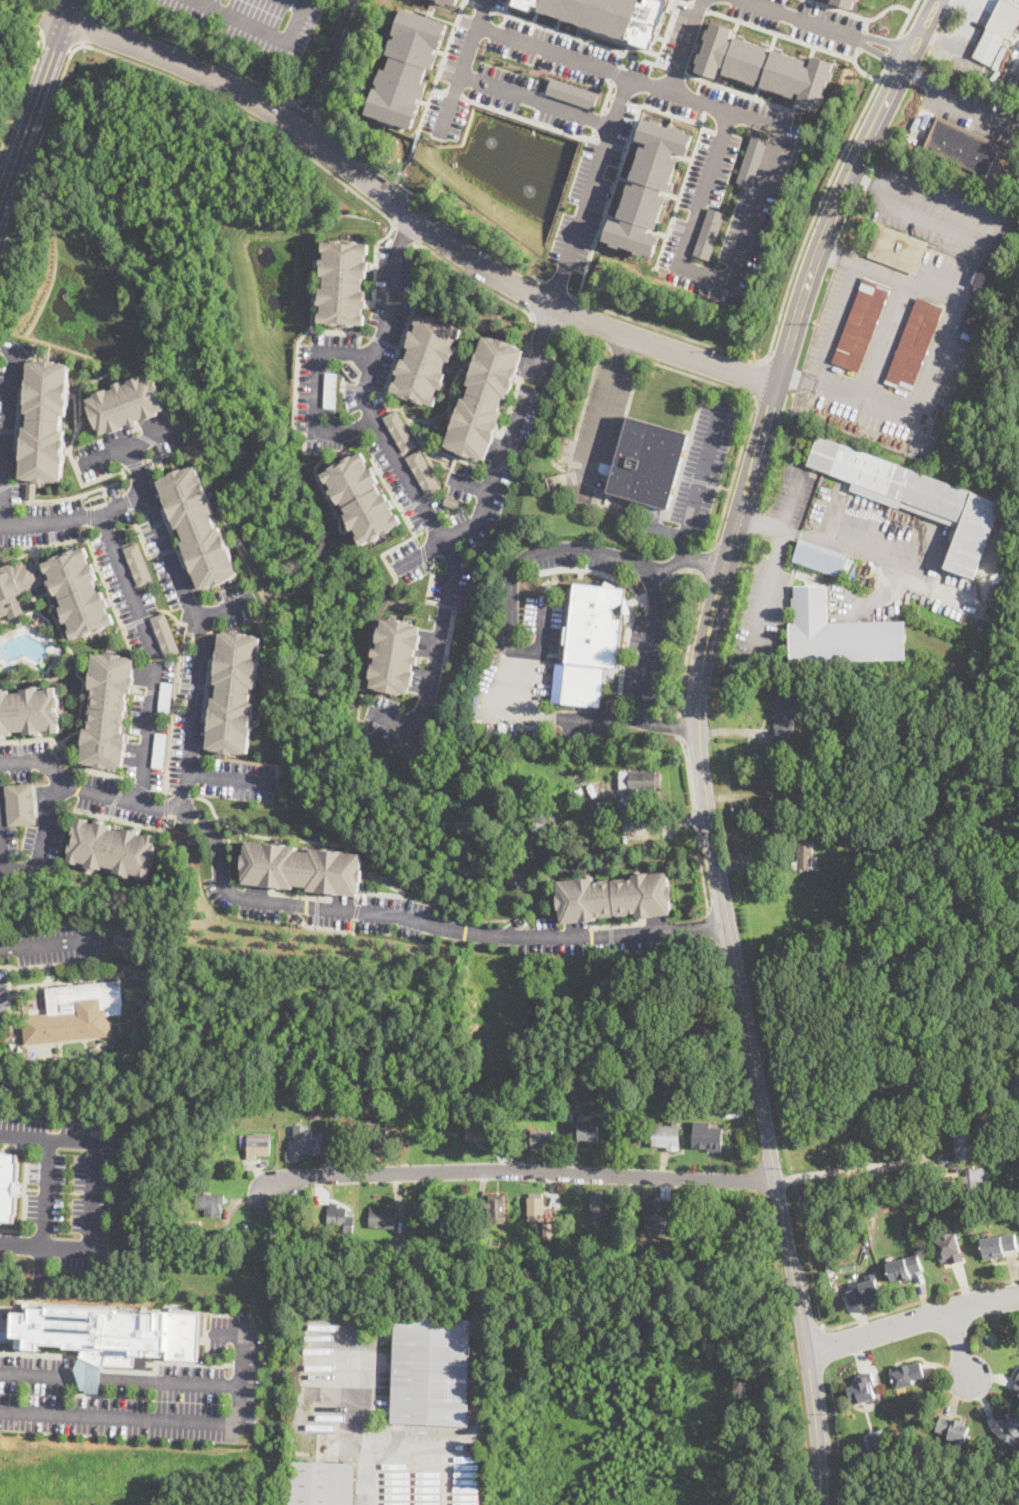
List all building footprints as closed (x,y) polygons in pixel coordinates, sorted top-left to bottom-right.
[(646,2),(647,0),(666,0),(670,1),(661,24),(660,24),(657,32),(659,33),(656,40),(655,40),(652,48),(633,42),(634,39),(629,37),(629,40),(540,10),(541,6),(536,4),(534,11),(514,4),(516,0),(642,0),(642,1),(646,2)] [(831,2),(832,0),(858,0),(857,2),(855,1),(852,9),(831,2)] [(973,57),(1000,0),(1005,0),(1018,7),(1018,20),(1010,39),(1006,37),(991,66),(973,57)] [(448,24),(433,69),(428,67),(423,81),(427,83),(413,128),(369,113),(384,68),(389,70),(394,55),(390,53),(404,10),(448,24)] [(734,28),(730,39),(734,41),(736,35),(769,46),(767,52),(772,53),(774,48),(807,59),(805,65),(809,66),(813,55),(834,62),(831,70),(834,71),(831,81),(828,80),(823,94),(826,94),(823,104),(820,103),(817,112),(797,104),(801,93),(796,91),(795,97),(761,85),(763,80),(758,79),(757,84),(723,73),(725,67),(721,66),(717,78),(696,70),(699,62),(696,62),(700,51),(702,52),(707,39),(704,38),(708,28),(710,29),(713,21),(734,28)] [(599,93),(594,109),(547,93),(552,77),(599,93)] [(1005,146),(998,163),(994,161),(987,178),(920,148),(936,114),(1005,146)] [(645,118),(653,121),(654,118),(663,121),(662,124),(676,128),(677,126),(686,129),(686,131),(694,134),(687,156),(676,152),(674,156),(679,157),(668,191),(663,190),(662,194),(667,195),(655,229),(650,227),(649,231),(660,235),(658,244),(656,244),(652,256),(645,254),(644,256),(635,253),(636,250),(621,245),(621,248),(611,245),(612,243),(603,240),(611,219),(622,223),(624,219),(618,217),(629,183),(635,185),(636,181),(631,179),(642,145),(647,147),(649,143),(638,139),(645,118)] [(769,139),(753,186),(737,181),(753,133),(769,139)] [(709,207),(725,213),(710,259),(694,254),(709,207)] [(916,274),(868,256),(880,224),(929,243),(916,274)] [(344,240),(344,241),(348,242),(348,239),(360,241),(360,243),(369,243),(368,253),(366,253),(365,260),(371,260),(371,269),(367,269),(367,278),(363,278),(363,289),(366,289),(365,298),(369,299),(368,307),(363,307),(363,314),(365,314),(364,325),(355,324),(355,325),(344,324),(344,323),(340,322),(340,325),(328,324),(328,323),(319,322),(319,312),(322,312),(322,304),(318,304),(318,297),(319,297),(320,287),(324,287),(325,276),(321,276),(322,266),(320,266),(320,258),(324,258),(325,251),(322,251),(323,240),(333,241),(333,239),(344,240)] [(998,272),(972,342),(961,337),(963,332),(959,330),(976,285),(972,284),(979,265),(998,272)] [(891,287),(859,372),(832,362),(864,277),(891,287)] [(944,307),(912,392),(885,382),(917,297),(944,307)] [(418,313),(427,316),(427,315),(437,319),(436,322),(440,323),(441,320),(453,324),(452,326),(461,329),(457,339),(455,338),(452,345),(458,347),(458,348),(455,356),(451,354),(449,361),(446,360),(442,372),(445,373),(442,380),(446,382),(443,390),(437,389),(435,395),(437,396),(433,405),(425,402),(424,404),(414,400),(414,398),(411,396),(410,398),(399,395),(400,393),(391,390),(394,381),(396,381),(399,374),(395,373),(397,367),(399,368),(402,357),(405,359),(409,347),(406,346),(410,334),(409,334),(410,330),(414,331),(417,324),(414,323),(418,313)] [(484,335),(487,337),(488,336),(492,337),(498,339),(498,338),(512,342),(511,344),(517,346),(520,347),(520,348),(524,350),(510,390),(509,390),(507,398),(503,396),(498,410),(502,411),(499,419),(499,420),(485,459),(481,458),(481,459),(472,456),(471,457),(457,452),(458,451),(449,447),(445,444),(451,429),(450,428),(452,423),(453,423),(458,410),(457,410),(462,397),(465,398),(470,385),(467,384),(470,375),(469,375),(471,370),(472,371),(476,357),(475,357),(477,351),(478,352),(484,335)] [(64,480),(67,432),(62,431),(63,415),(68,415),(71,363),(32,360),(29,411),(33,411),(32,429),(23,429),(20,478),(64,480)] [(336,407),(324,407),(326,372),(338,373),(336,407)] [(151,373),(88,396),(102,434),(166,410),(151,373)] [(417,445),(403,453),(383,417),(396,409),(417,445)] [(629,415),(607,490),(668,508),(690,432),(629,415)] [(818,435),(1002,503),(974,578),(945,568),(960,528),(900,506),(899,508),(850,490),(853,482),(818,469),(816,475),(810,472),(812,467),(807,465),(818,435)] [(439,485),(425,493),(405,457),(419,450),(439,485)] [(362,451),(367,460),(365,461),(369,468),(374,464),(379,472),(375,475),(378,481),(376,483),(382,494),(385,492),(389,499),(392,497),(397,505),(392,508),(395,514),(397,513),(402,522),(393,527),(394,528),(385,534),(384,532),(380,534),(381,536),(372,541),(371,540),(362,545),(357,536),(359,534),(355,528),(352,530),(350,526),(351,525),(345,514),(348,513),(342,502),(339,504),(333,493),(332,494),(330,490),(333,488),(329,481),(327,482),(322,474),(330,469),(330,468),(339,462),(341,465),(345,462),(344,460),(353,455),(354,456),(362,451)] [(197,465),(215,512),(212,513),(217,527),(221,526),(239,573),(201,589),(181,541),(185,539),(180,527),(176,528),(157,480),(197,465)] [(36,500),(26,499),(28,482),(38,483),(36,500)] [(457,509),(442,504),(445,495),(460,500),(457,509)] [(796,541),(790,561),(839,578),(846,558),(796,541)] [(152,581),(138,586),(124,547),(138,542),(152,581)] [(40,561),(68,637),(109,621),(81,545),(40,561)] [(9,570),(5,561),(0,563),(0,618),(1,618),(4,624),(24,616),(16,594),(40,585),(31,561),(9,570)] [(871,573),(866,586),(857,582),(861,570),(871,573)] [(617,669),(605,667),(600,708),(552,702),(556,662),(566,663),(568,644),(564,644),(566,627),(570,627),(575,583),(626,589),(617,669)] [(792,623),(786,623),(787,662),(904,659),(902,621),(825,623),(824,583),(791,584),(792,623)] [(166,657),(151,617),(165,612),(180,651),(166,657)] [(383,616),(369,687),(409,694),(422,624),(383,616)] [(262,638),(256,687),(250,687),(248,704),(253,704),(247,751),(208,746),(213,700),(218,700),(220,682),(215,682),(220,633),(262,638)] [(89,652),(84,688),(90,689),(85,729),(79,729),(74,762),(119,768),(124,733),(118,732),(124,691),(129,692),(133,658),(89,652)] [(169,716),(158,715),(162,681),(173,683),(169,716)] [(11,735),(11,728),(28,727),(28,732),(57,731),(55,686),(0,689),(0,735),(11,735)] [(796,698),(793,729),(800,729),(799,739),(775,737),(776,727),(774,727),(775,718),(771,718),(772,708),(776,708),(778,696),(796,698)] [(163,767),(152,766),(156,732),(167,733),(163,767)] [(661,774),(660,787),(655,787),(655,789),(637,789),(637,794),(629,793),(629,788),(620,788),(621,771),(656,772),(656,774),(661,774)] [(5,785),(32,783),(36,823),(8,825),(5,785)] [(582,790),(582,800),(574,799),(575,790),(582,790)] [(561,818),(557,834),(553,834),(553,835),(532,831),(533,825),(529,824),(532,812),(561,818)] [(77,816),(113,824),(112,829),(121,831),(122,826),(159,835),(149,878),(133,874),(131,881),(120,878),(122,870),(98,865),(97,873),(83,870),(85,862),(67,858),(77,816)] [(818,857),(818,869),(792,869),(792,861),(797,862),(798,838),(812,839),(812,857),(818,857)] [(243,840),(292,845),(292,849),(309,851),(309,846),(362,851),(357,897),(304,891),(305,885),(291,883),(291,888),(239,883),(243,840)] [(664,872),(630,875),(631,881),(591,883),(591,878),(554,881),(557,921),(590,918),(589,911),(634,908),(634,915),(667,913),(664,872)] [(108,978),(97,979),(96,971),(107,970),(108,978)] [(25,1045),(22,1016),(49,1014),(46,989),(120,981),(124,1014),(109,1015),(111,1036),(25,1045)] [(142,1006),(135,1015),(131,1004),(142,1006)] [(700,1026),(700,1030),(703,1030),(704,1042),(700,1042),(700,1044),(684,1044),(684,1040),(675,1040),(675,1028),(683,1028),(683,1027),(700,1026)] [(320,1118),(310,1118),(310,1107),(320,1106),(320,1118)] [(385,1143),(379,1143),(379,1148),(372,1147),(372,1142),(365,1141),(367,1117),(380,1118),(379,1125),(386,1125),(385,1143)] [(599,1123),(598,1144),(585,1143),(585,1140),(578,1140),(579,1122),(599,1123)] [(642,1125),(641,1146),(619,1145),(620,1124),(642,1125)] [(309,1125),(309,1141),(318,1141),(318,1151),(311,1151),(311,1154),(302,1154),(302,1162),(289,1162),(289,1160),(286,1161),(286,1153),(289,1153),(289,1140),(294,1140),(294,1125),(309,1125)] [(652,1147),(653,1125),(679,1126),(678,1147),(652,1147)] [(498,1129),(497,1142),(466,1140),(467,1127),(498,1129)] [(719,1128),(717,1150),(692,1148),(694,1127),(719,1128)] [(553,1131),(552,1148),(531,1148),(532,1130),(553,1131)] [(270,1134),(269,1155),(255,1155),(255,1159),(246,1159),(247,1134),(256,1134),(255,1137),(262,1138),(262,1133),(270,1134)] [(971,1133),(972,1158),(956,1159),(955,1152),(952,1152),(952,1148),(955,1148),(954,1133),(971,1133)] [(0,1154),(0,1222),(14,1222),(19,1154),(0,1154)] [(984,1168),(985,1175),(989,1175),(990,1181),(986,1182),(986,1187),(967,1189),(965,1170),(984,1168)] [(527,1222),(527,1198),(530,1198),(530,1193),(543,1193),(543,1222),(527,1222)] [(220,1216),(205,1216),(205,1209),(196,1209),(196,1194),(224,1195),(224,1203),(220,1203),(220,1216)] [(503,1194),(503,1198),(505,1198),(505,1223),(489,1224),(489,1209),(485,1209),(485,1202),(489,1202),(489,1194),(503,1194)] [(607,1195),(607,1219),(591,1219),(591,1214),(590,1214),(590,1195),(607,1195)] [(647,1200),(645,1228),(666,1229),(667,1200),(647,1200)] [(338,1204),(338,1208),(347,1208),(346,1225),(327,1224),(328,1207),(330,1207),(330,1203),(338,1204)] [(395,1229),(368,1227),(370,1209),(396,1211),(395,1229)] [(551,1240),(538,1239),(539,1228),(552,1229),(551,1240)] [(949,1233),(950,1236),(955,1234),(961,1254),(962,1253),(964,1261),(950,1265),(949,1261),(942,1263),(941,1260),(940,1260),(935,1241),(942,1239),(941,1235),(949,1233)] [(984,1260),(981,1240),(1015,1235),(1017,1250),(1004,1252),(1005,1257),(984,1260)] [(585,1242),(585,1252),(577,1252),(577,1242),(585,1242)] [(911,1279),(904,1281),(903,1279),(892,1283),(886,1264),(917,1255),(922,1271),(910,1275),(911,1279)] [(872,1301),(864,1303),(863,1302),(851,1305),(848,1291),(859,1289),(857,1284),(875,1280),(879,1297),(871,1299),(872,1301)] [(203,1312),(18,1303),(15,1348),(42,1350),(42,1344),(85,1347),(76,1369),(83,1389),(100,1392),(99,1370),(102,1366),(136,1367),(137,1354),(201,1358),(203,1312)] [(467,1426),(391,1423),(395,1317),(471,1320),(467,1426)] [(998,1336),(993,1342),(985,1336),(990,1330),(998,1336)] [(924,1377),(912,1381),(914,1385),(896,1391),(890,1373),(900,1370),(900,1368),(908,1365),(908,1366),(920,1363),(924,1377)] [(872,1388),(875,1398),(859,1404),(857,1397),(849,1400),(846,1388),(852,1386),(851,1383),(859,1381),(858,1376),(871,1372),(875,1387),(872,1388)] [(1015,1380),(1018,1372),(1018,1396),(1011,1392),(1017,1381),(1015,1380)] [(1008,1425),(1018,1415),(1018,1439),(1011,1445),(1008,1441),(1005,1443),(992,1428),(1003,1419),(1008,1425)] [(970,1427),(964,1444),(947,1439),(948,1434),(937,1430),(941,1416),(965,1424),(964,1426),(970,1427)] [(879,1431),(880,1435),(887,1433),(890,1441),(871,1448),(866,1435),(879,1431)] [(355,1464),(354,1504),(287,1504),(288,1462),(355,1464)]
